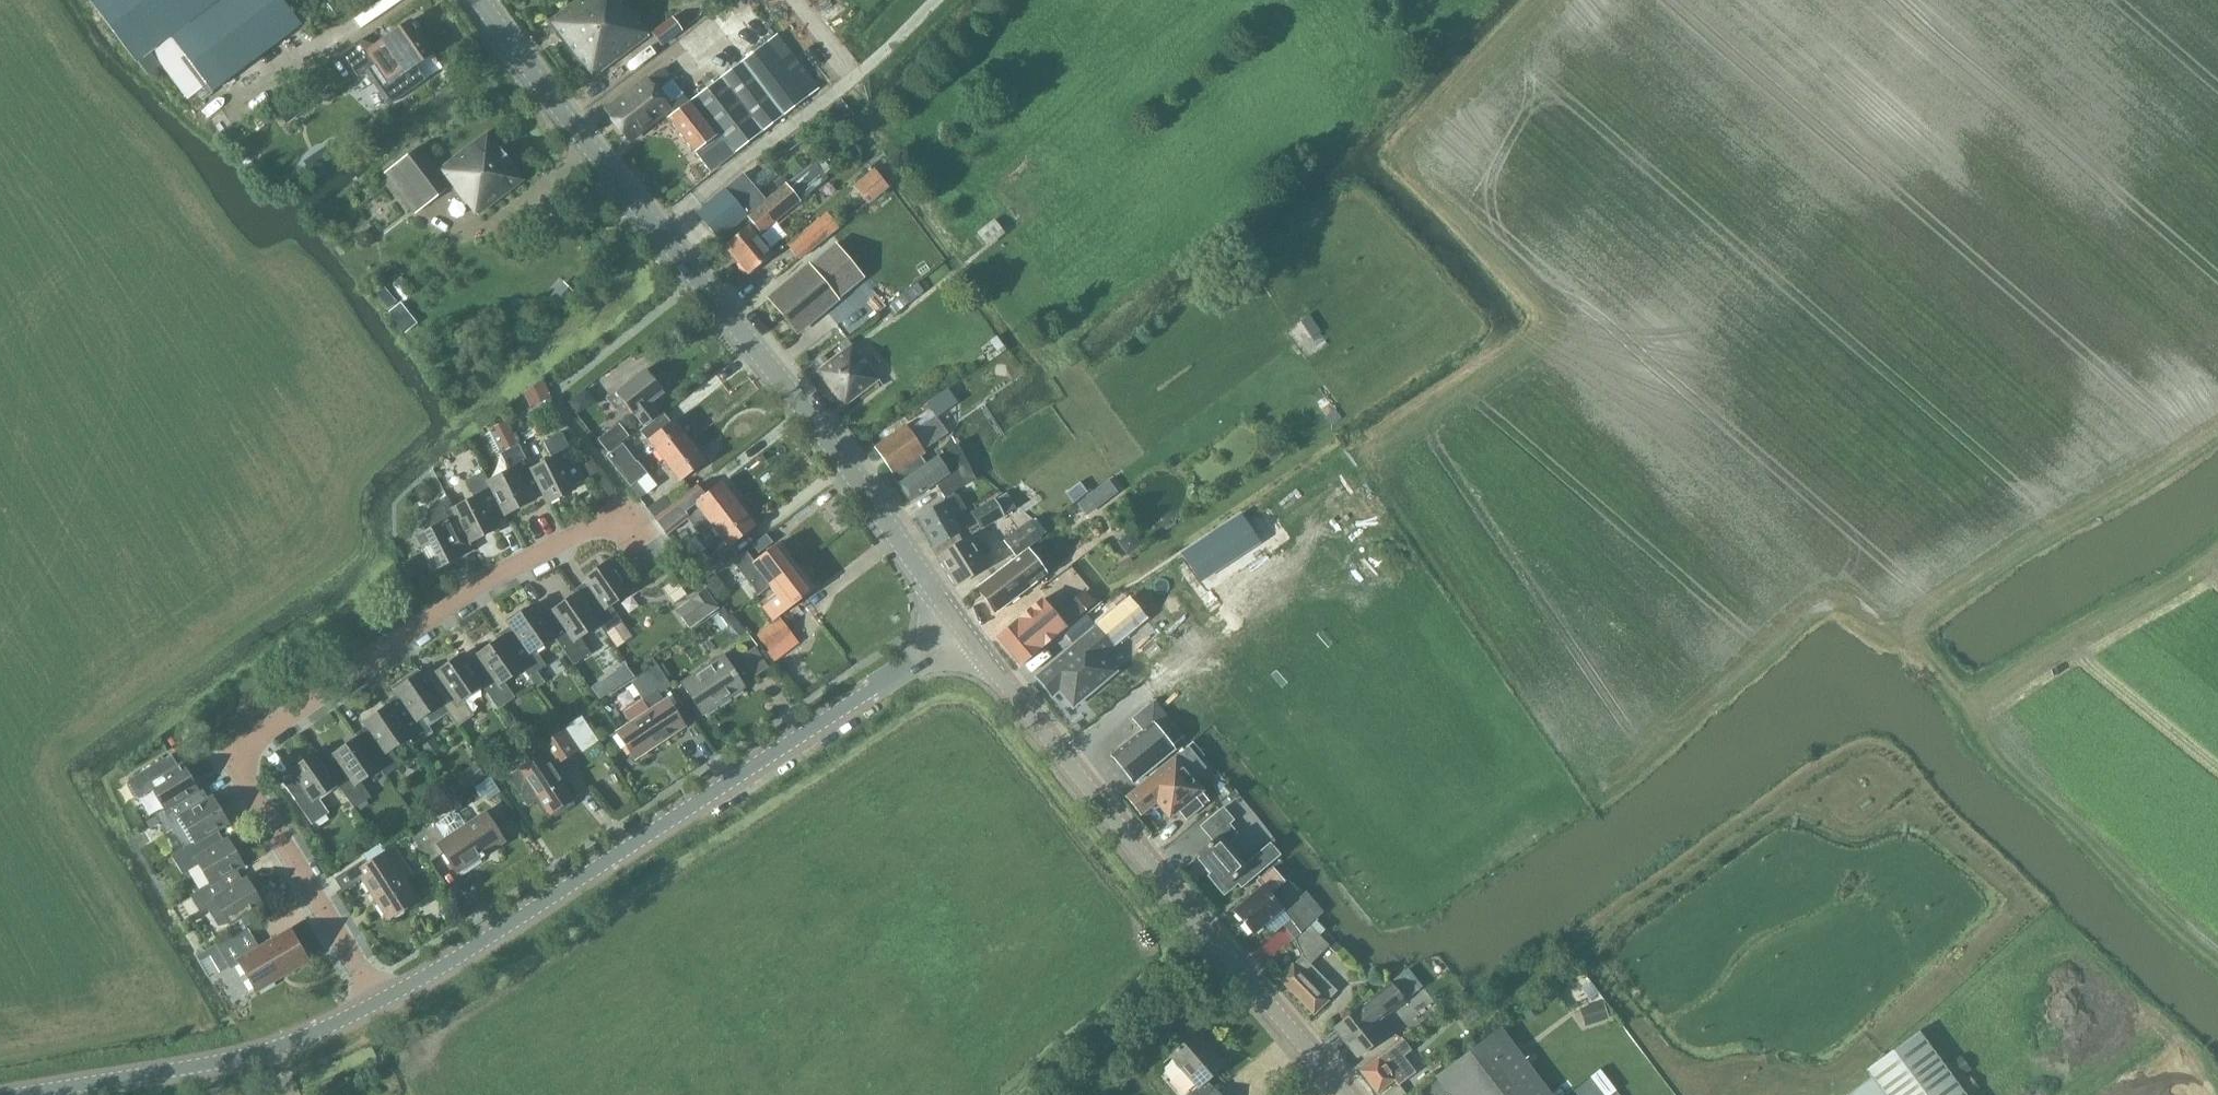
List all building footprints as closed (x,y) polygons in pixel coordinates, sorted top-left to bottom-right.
[(136,63),(137,62),(147,75),(160,65),(187,102),(207,87),(211,92),(300,25),(282,0),(89,0),(136,63)] [(547,22),(590,79),(647,37),(634,20),(636,18),(622,0),(577,0),(547,22)] [(672,17),(651,32),(663,48),(683,33),(672,17)] [(409,23),(367,51),(360,40),(340,54),(356,78),(364,72),(387,106),(422,83),(412,69),(431,56),(409,23)] [(677,112),(667,118),(708,172),(808,98),(767,44),(719,79),(691,101),(677,112)] [(651,77),(605,112),(626,140),(663,112),(667,118),(677,112),(691,101),(686,95),(672,105),(659,89),(673,78),(665,66),(651,77)] [(477,215),(522,181),(486,133),(433,173),(416,150),(385,173),(415,213),(449,187),(464,207),(468,204),(477,215)] [(304,162),(316,178),(337,164),(325,147),(304,162)] [(811,162),(785,183),(800,201),(825,180),(811,162)] [(742,174),(696,214),(718,240),(746,216),(764,200),(742,174)] [(881,178),(860,195),(867,203),(888,186),(881,178)] [(751,222),(724,245),(748,274),(774,253),(758,235),(800,201),(785,183),(764,200),(746,216),(751,222)] [(799,259),(838,228),(826,213),(787,244),(799,259)] [(994,220),(977,233),(987,245),(1003,232),(994,220)] [(833,247),(768,301),(796,335),(861,282),(833,247)] [(564,282),(552,295),(562,304),(574,291),(564,282)] [(384,287),(377,293),(389,308),(396,302),(384,287)] [(903,295),(889,305),(895,313),(909,303),(903,295)] [(408,314),(397,322),(405,333),(416,324),(408,314)] [(1308,315),(1298,322),(1310,339),(1311,338),(1314,342),(1322,336),(1308,315)] [(877,380),(850,346),(816,373),(844,407),(877,380)] [(645,369),(607,398),(616,410),(620,414),(628,407),(634,415),(635,414),(643,424),(657,414),(649,403),(663,393),(645,369)] [(533,388),(523,395),(530,409),(551,399),(543,383),(533,388)] [(663,460),(687,442),(671,421),(647,440),(663,460)] [(620,426),(599,442),(608,454),(629,438),(620,426)] [(905,426),(873,447),(893,477),(909,501),(935,484),(942,496),(974,477),(958,444),(926,464),(921,457),(924,454),(905,426)] [(510,432),(503,436),(508,448),(516,444),(510,432)] [(548,460),(529,470),(539,491),(545,503),(575,489),(573,484),(582,480),(559,434),(540,443),(548,460)] [(687,442),(663,460),(678,481),(703,463),(687,442)] [(528,496),(539,491),(529,470),(517,445),(498,454),(506,471),(485,482),(502,514),(530,501),(528,496)] [(628,470),(637,482),(647,474),(638,462),(628,470)] [(472,497),(449,508),(466,541),(495,528),(493,523),(503,518),(502,514),(485,482),(480,473),(464,481),(472,497)] [(656,486),(647,474),(637,482),(647,493),(656,486)] [(1108,479),(1076,503),(1085,515),(1117,491),(1108,479)] [(1079,482),(1065,493),(1073,503),(1087,492),(1079,482)] [(720,483),(695,502),(712,524),(737,505),(720,483)] [(957,493),(916,519),(934,548),(961,531),(952,516),(966,508),(957,493)] [(426,531),(415,537),(431,570),(460,556),(458,551),(468,546),(466,541),(449,508),(444,499),(427,507),(424,511),(424,527),(426,531)] [(980,517),(974,521),(980,530),(1002,516),(993,501),(991,499),(975,509),(980,517)] [(663,530),(682,516),(673,504),(654,518),(663,530)] [(753,527),(737,505),(712,524),(719,534),(714,539),(721,547),(726,544),(728,546),(753,527)] [(1200,581),(1259,543),(1241,515),(1182,553),(1200,581)] [(1041,537),(1029,521),(1004,540),(1016,556),(1041,537)] [(686,543),(695,536),(687,525),(677,533),(686,543)] [(758,553),(772,543),(766,534),(752,545),(758,553)] [(710,555),(695,536),(686,543),(689,548),(684,552),(705,579),(723,565),(714,553),(710,555)] [(980,559),(991,552),(984,541),(973,548),(967,539),(938,557),(956,587),(986,568),(980,559)] [(780,544),(754,564),(746,553),(734,563),(751,584),(762,576),(770,587),(797,566),(780,544)] [(975,591),(994,616),(1046,576),(1027,551),(975,591)] [(575,588),(578,591),(598,623),(604,631),(619,621),(607,603),(626,590),(606,561),(581,579),(583,582),(575,588)] [(814,588),(797,566),(770,587),(778,597),(761,611),(774,628),(759,639),(771,653),(767,656),(773,664),(799,644),(778,616),(814,588)] [(716,575),(706,583),(717,597),(727,589),(716,575)] [(689,629),(718,608),(705,590),(690,600),(696,608),(682,618),(689,629)] [(1082,590),(1067,603),(1076,614),(1091,601),(1082,590)] [(578,637),(598,623),(578,591),(549,611),(551,614),(543,622),(553,636),(572,663),(589,652),(578,637)] [(1048,632),(1060,622),(1043,602),(996,640),(1018,667),(1053,638),(1048,632)] [(533,650),(553,636),(543,622),(531,605),(505,623),(508,627),(499,633),(521,667),(527,676),(535,671),(543,665),(533,650)] [(724,609),(713,617),(721,627),(732,620),(730,618),(724,609)] [(1073,644),(1095,626),(1086,615),(1064,633),(1073,644)] [(619,621),(604,631),(615,647),(630,637),(619,621)] [(1096,626),(1035,677),(1052,697),(1058,691),(1072,708),(1116,671),(1102,655),(1112,646),(1096,626)] [(1143,628),(1123,647),(1132,657),(1153,638),(1143,628)] [(502,680),(521,667),(499,633),(498,633),(500,637),(474,654),(477,658),(468,665),(482,685),(496,707),(513,696),(502,680)] [(741,684),(753,676),(737,651),(724,659),(723,656),(685,680),(695,695),(692,697),(702,714),(743,687),(741,684)] [(436,676),(426,683),(439,703),(446,713),(456,726),(473,714),(462,699),(482,685),(468,665),(467,665),(460,654),(433,672),(436,676)] [(648,711),(616,732),(634,758),(683,726),(666,700),(664,701),(659,694),(670,686),(656,665),(629,682),(648,711)] [(535,671),(527,676),(535,688),(543,683),(535,671)] [(387,699),(388,702),(410,735),(416,743),(429,734),(431,733),(427,726),(446,713),(439,703),(426,683),(419,673),(407,680),(406,678),(391,688),(395,694),(387,699)] [(598,679),(591,684),(596,690),(602,686),(598,679)] [(364,725),(354,732),(356,734),(379,768),(385,776),(401,765),(390,749),(410,735),(388,702),(361,720),(364,725)] [(1152,722),(1142,730),(1111,755),(1133,783),(1175,750),(1171,745),(1152,722)] [(550,766),(576,749),(561,728),(525,752),(531,761),(508,777),(522,799),(534,791),(547,812),(550,810),(553,814),(570,803),(567,799),(570,797),(550,766)] [(359,781),(379,768),(356,734),(329,752),(332,757),(324,762),(337,782),(353,810),(371,798),(359,781)] [(433,739),(422,747),(431,760),(442,752),(433,739)] [(315,796),(337,782),(324,762),(323,763),(315,751),(302,760),(300,757),(296,756),(287,761),(286,766),(288,769),(292,775),(281,782),(310,826),(327,814),(315,796)] [(171,754),(126,781),(136,799),(154,788),(166,809),(198,789),(181,762),(177,764),(171,754)] [(1202,792),(1203,791),(1176,757),(1126,797),(1141,815),(1156,802),(1169,818),(1178,811),(1186,820),(1203,806),(1199,801),(1195,797),(1202,792)] [(455,770),(459,784),(483,777),(479,763),(455,770)] [(166,809),(157,814),(167,832),(172,829),(176,827),(179,832),(178,839),(185,849),(217,829),(226,823),(210,795),(206,797),(201,788),(198,789),(166,809)] [(1199,801),(1203,806),(1209,801),(1202,792),(1195,797),(1199,801)] [(1202,828),(1215,843),(1199,856),(1214,873),(1209,877),(1225,895),(1239,883),(1236,878),(1237,877),(1242,882),(1253,873),(1230,845),(1242,835),(1229,820),(1232,818),(1225,809),(1202,828)] [(481,851),(500,838),(483,812),(465,824),(459,814),(452,813),(435,824),(433,821),(411,835),(429,861),(442,852),(455,871),(482,853),(481,851)] [(155,815),(146,820),(151,828),(161,822),(156,814),(155,815)] [(309,839),(315,835),(309,827),(303,830),(309,839)] [(185,849),(172,857),(182,874),(200,863),(212,883),(235,869),(242,865),(225,836),(222,838),(217,829),(185,849)] [(362,861),(333,879),(340,890),(361,876),(387,917),(416,898),(403,879),(411,874),(393,847),(385,852),(384,853),(366,865),(363,860),(362,861)] [(1261,887),(1233,912),(1252,934),(1263,925),(1282,909),(1291,920),(1283,926),(1295,941),(1317,918),(1299,897),(1285,881),(1274,867),(1257,882),(1261,887)] [(212,883),(191,896),(201,914),(218,904),(230,925),(262,906),(245,876),(241,879),(235,869),(212,883)] [(240,919),(243,923),(256,915),(254,911),(240,919)] [(1316,920),(1310,926),(1311,927),(1320,936),(1326,930),(1316,920)] [(1329,999),(1327,998),(1335,991),(1311,966),(1330,947),(1329,946),(1320,936),(1311,927),(1297,941),(1302,957),(1293,965),(1292,964),(1279,977),(1315,1013),(1329,999)] [(246,928),(219,944),(232,965),(238,962),(254,989),(307,959),(291,931),(259,950),(246,928)] [(1336,939),(1329,946),(1330,947),(1334,951),(1338,951),(1343,946),(1336,939)] [(1408,969),(1393,980),(1405,995),(1407,998),(1422,987),(1408,969)] [(1376,1025),(1405,1001),(1408,999),(1407,998),(1405,995),(1402,998),(1389,982),(1335,1027),(1359,1057),(1385,1035),(1376,1025)] [(1604,1002),(1588,1007),(1593,1024),(1610,1019),(1604,1002)] [(1472,1007),(1461,1015),(1469,1026),(1480,1018),(1472,1007)] [(1436,1077),(1450,1094),(1552,1094),(1500,1028),(1436,1077)] [(1169,1055),(1197,1087),(1188,1094),(1218,1094),(1215,1091),(1213,1092),(1205,1081),(1223,1065),(1207,1047),(1210,1044),(1198,1029),(1169,1055)] [(1872,1080),(1883,1094),(1964,1094),(1919,1035),(1867,1074),(1872,1080)] [(1404,1039),(1362,1071),(1379,1093),(1395,1080),(1399,1085),(1417,1072),(1404,1056),(1412,1050),(1404,1039)] [(1956,1078),(1968,1070),(1959,1058),(1947,1066),(1956,1078)] [(1587,1074),(1604,1094),(1605,1094),(1615,1087),(1598,1066),(1587,1074)] [(1970,1093),(1977,1088),(1968,1078),(1962,1082),(1970,1093)] [(1872,1080),(1851,1094),(1883,1094),(1872,1080)]
